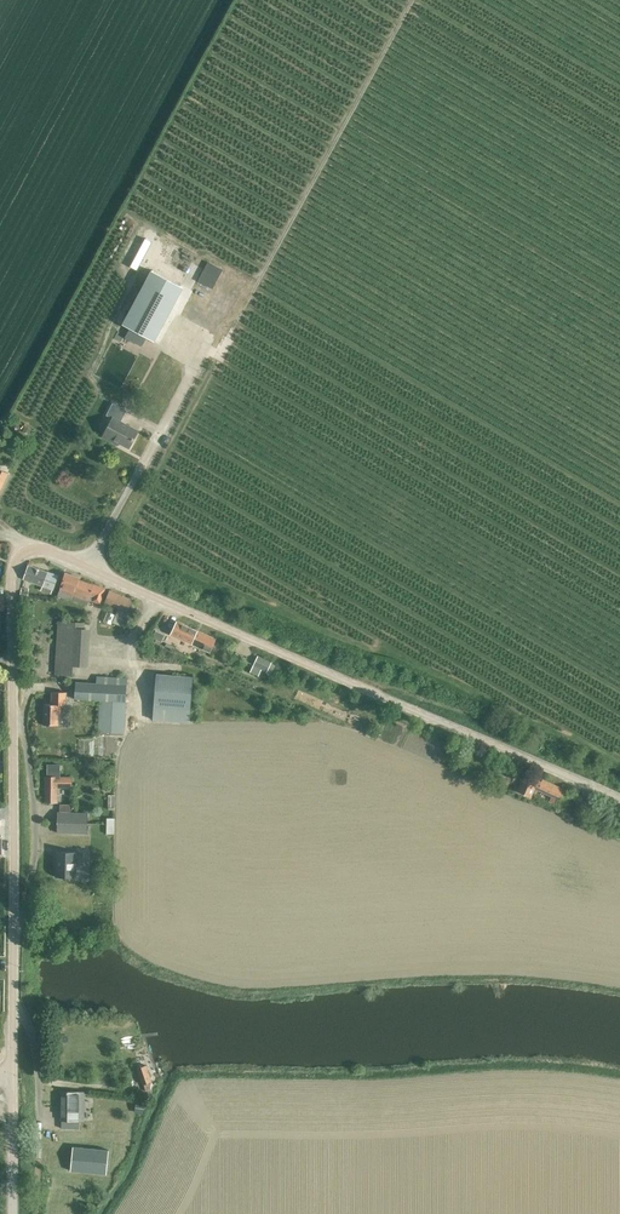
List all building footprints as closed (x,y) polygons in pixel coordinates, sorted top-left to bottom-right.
[(146,238),(130,267),(136,270),(137,270),(141,262),(147,252),(152,242),(151,241),(146,238)] [(223,335),(252,277),(208,256),(180,314),(223,335)] [(171,271),(177,274),(182,263),(176,260),(171,271)] [(169,314),(178,298),(165,291),(146,281),(129,311),(122,324),(126,326),(130,329),(126,337),(129,339),(131,340),(136,332),(147,338),(154,342),(169,314)] [(129,448),(138,431),(121,421),(127,410),(113,403),(107,414),(113,418),(103,437),(114,442),(115,440),(129,448)] [(12,426),(11,429),(12,432),(15,434),(18,432),(19,429),(18,426),(15,425),(12,426)] [(24,425),(21,431),(28,435),(31,429),(24,425)] [(0,469),(0,491),(9,474),(0,469)] [(29,565),(24,579),(25,579),(53,589),(56,579),(54,578),(55,575),(29,565)] [(65,572),(58,596),(68,599),(73,600),(87,605),(89,600),(90,597),(93,598),(92,601),(100,604),(105,588),(80,579),(80,577),(65,572)] [(107,601),(131,611),(136,600),(112,589),(107,601)] [(178,621),(173,634),(212,652),(217,639),(204,633),(178,621)] [(60,622),(57,665),(74,667),(78,629),(83,630),(84,624),(78,623),(69,622),(60,622)] [(156,631),(153,637),(159,640),(163,634),(156,631)] [(257,656),(253,666),(267,672),(271,663),(257,656)] [(155,721),(192,723),(195,677),(158,675),(155,721)] [(99,732),(126,734),(128,678),(103,677),(103,683),(78,682),(77,698),(101,699),(99,732)] [(64,713),(64,693),(53,693),(52,704),(44,704),(44,723),(59,724),(60,712),(64,713)] [(345,709),(348,701),(341,698),(338,707),(345,709)] [(499,767),(497,773),(513,780),(517,773),(500,765),(499,767)] [(46,777),(46,803),(58,803),(58,787),(71,787),(72,778),(61,777),(61,767),(47,767),(46,777)] [(536,789),(562,800),(566,790),(544,780),(543,782),(526,775),(519,792),(532,797),(536,789)] [(582,812),(587,814),(590,806),(586,804),(582,812)] [(59,812),(59,822),(88,823),(88,812),(59,812)] [(106,818),(106,833),(114,834),(115,818),(106,818)] [(88,823),(59,822),(59,832),(88,833),(88,823)] [(83,856),(84,853),(76,853),(76,852),(67,851),(57,851),(57,859),(56,877),(67,877),(75,877),(75,869),(76,864),(81,864),(83,864),(83,856)] [(95,892),(97,892),(97,898),(112,899),(112,887),(95,887),(95,892)] [(142,1085),(150,1082),(145,1066),(136,1069),(142,1085)] [(64,1091),(64,1092),(63,1120),(81,1121),(82,1092),(64,1091)] [(134,1102),(132,1111),(144,1114),(146,1105),(134,1102)] [(136,1115),(132,1128),(138,1131),(143,1117),(136,1115)] [(71,1165),(71,1170),(98,1173),(106,1174),(107,1168),(109,1150),(100,1149),(73,1147),(72,1153),(71,1165)]
